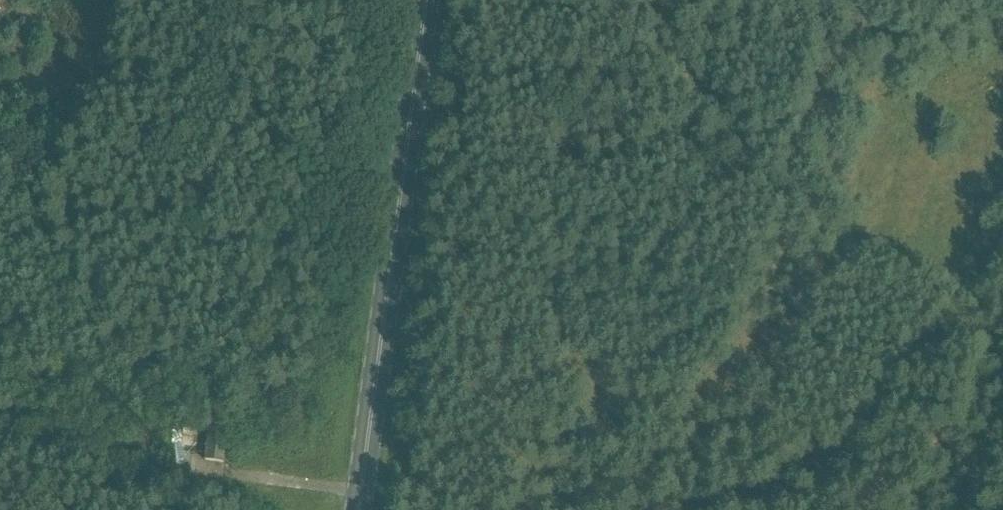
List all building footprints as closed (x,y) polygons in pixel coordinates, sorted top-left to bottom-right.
[(204,460),(225,463),(228,430),(208,428),(204,460)]
